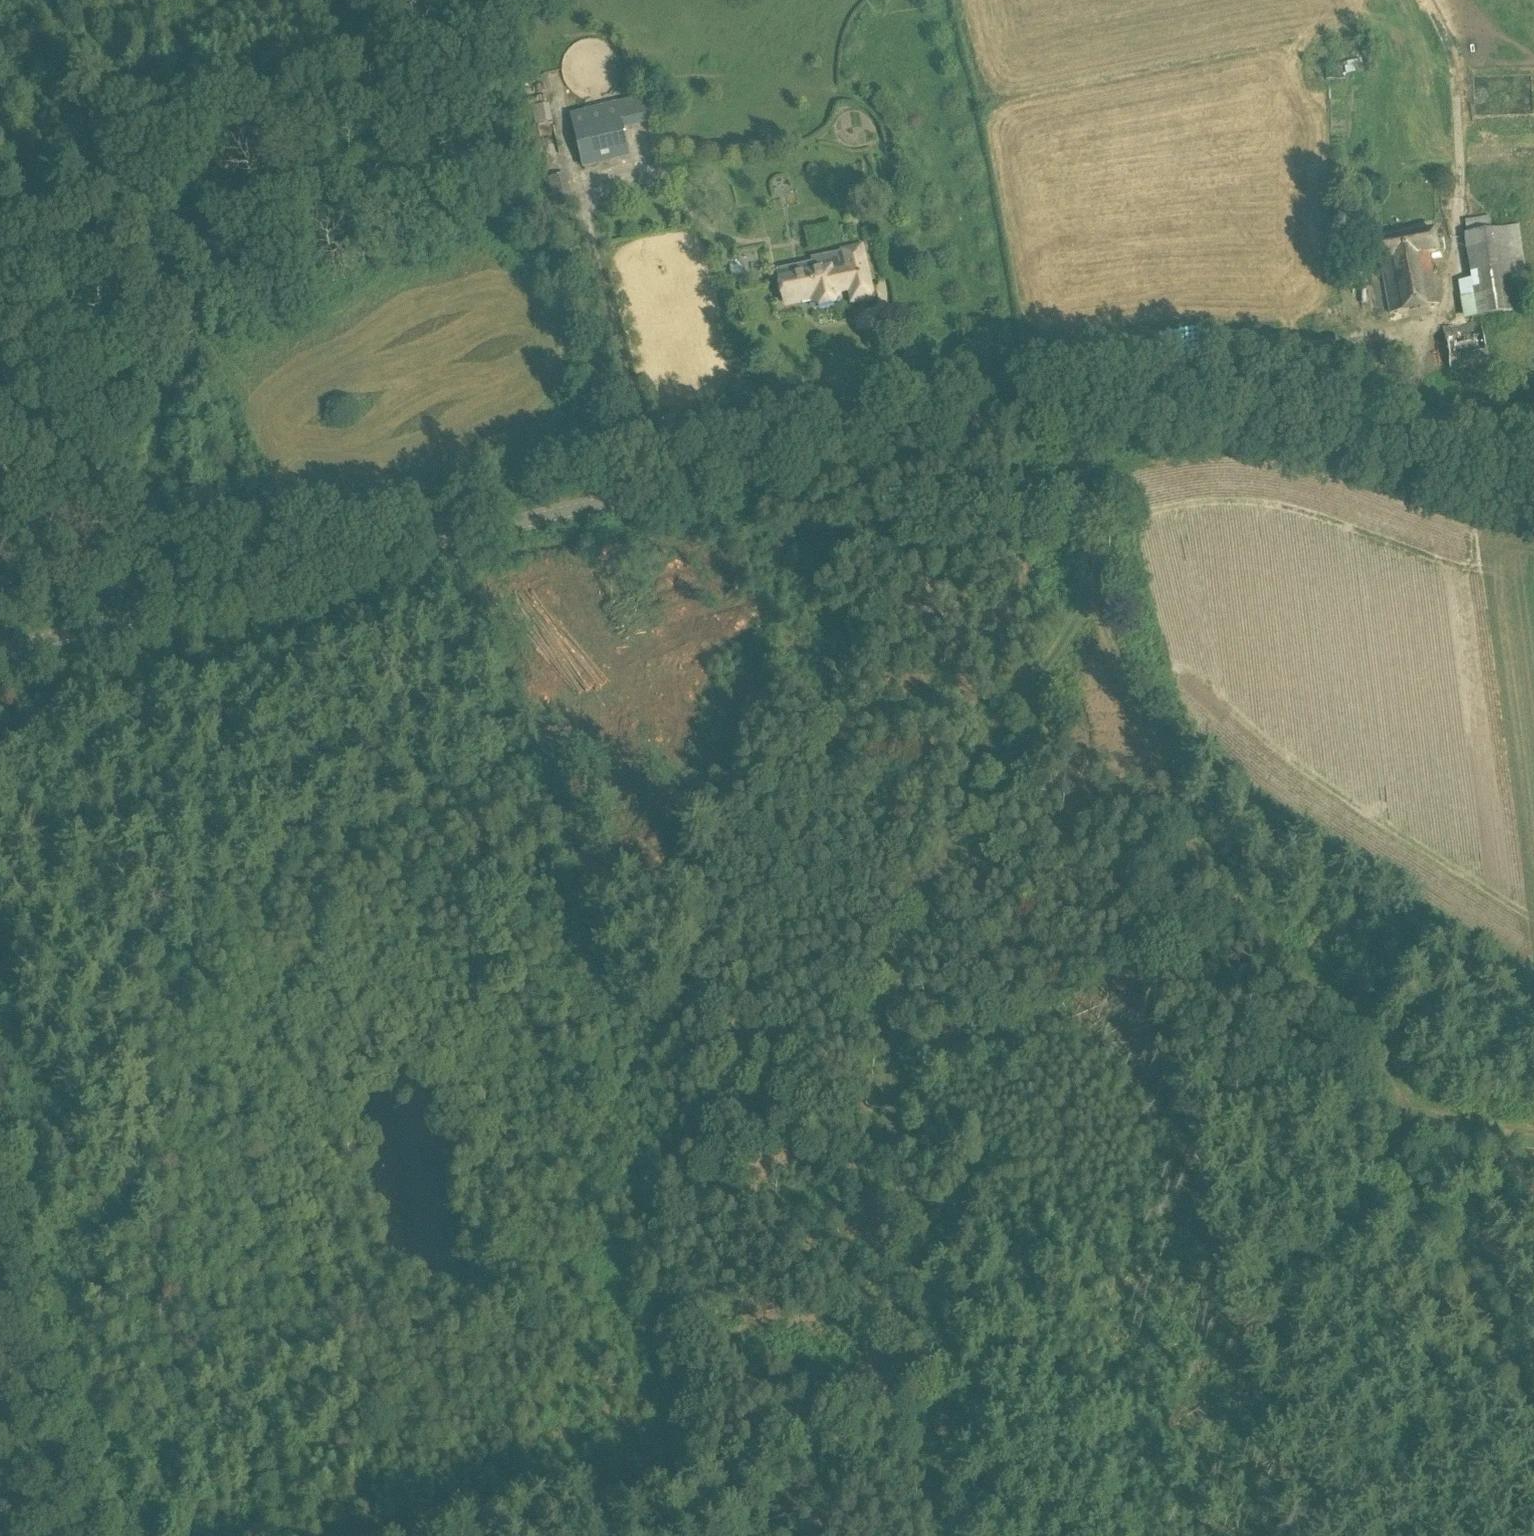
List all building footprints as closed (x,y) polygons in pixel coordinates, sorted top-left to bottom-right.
[(616,86),(620,79),(622,71),(622,63),(619,55),(615,48),(608,43),(601,40),(592,39),(584,41),(577,45),(571,50),(567,57),(565,65),(565,73),(568,81),(573,88),(579,93),(587,96),(595,97),(603,95),(610,92),(616,86)] [(1348,64),(1354,80),(1364,77),(1358,61),(1348,64)] [(569,116),(582,170),(630,159),(623,130),(657,122),(651,97),(569,116)] [(564,194),(567,205),(580,202),(577,190),(564,194)] [(1484,303),(1473,304),(1475,325),(1524,319),(1518,271),(1533,269),(1533,260),(1530,229),(1475,237),(1484,303)] [(1379,262),(1389,316),(1438,307),(1428,254),(1438,252),(1435,232),(1366,245),(1370,264),(1379,262)] [(779,277),(784,303),(811,298),(812,302),(817,306),(834,303),(837,298),(836,293),(850,291),(852,303),(870,300),(861,251),(843,254),(846,270),(832,273),(831,268),(779,277)] [(1456,351),(1461,378),(1496,371),(1491,344),(1456,351)] [(580,1365),(595,1364),(594,1352),(579,1353),(580,1365)]
